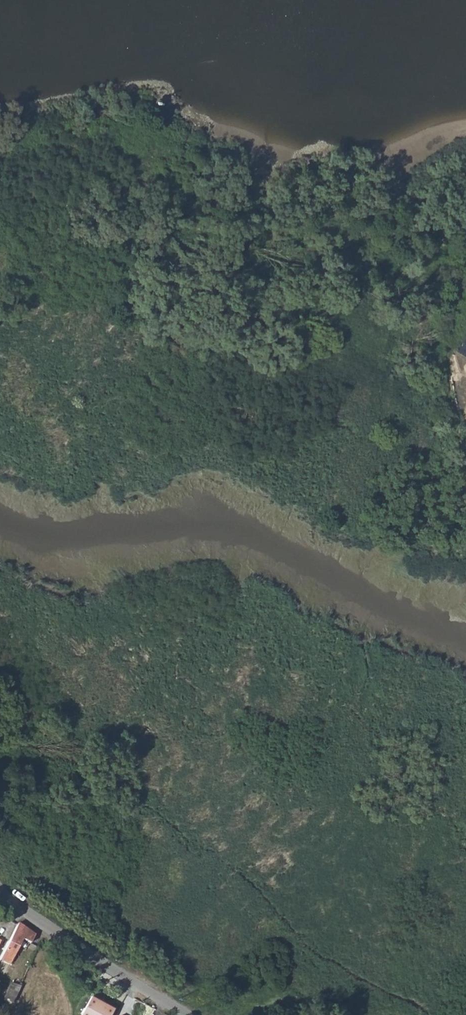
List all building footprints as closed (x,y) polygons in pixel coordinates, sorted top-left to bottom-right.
[(34,934),(18,923),(17,923),(7,941),(0,956),(9,961),(17,944),(22,937),(29,942),(34,934)] [(2,998),(12,1002),(19,986),(10,982),(2,998)] [(79,1014),(81,1014),(108,1014),(111,1010),(88,997),(79,1014)]
